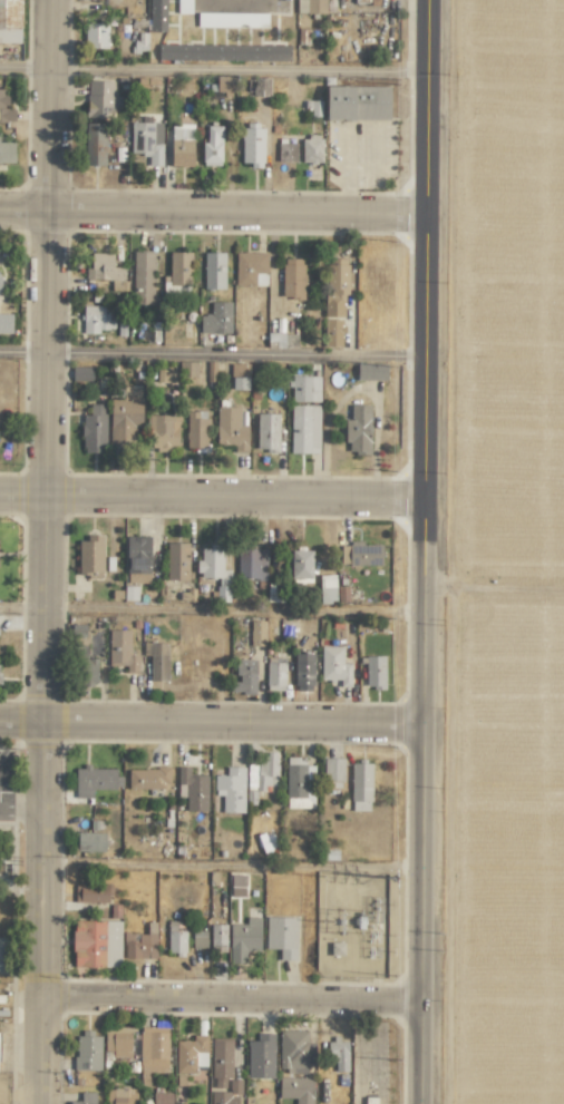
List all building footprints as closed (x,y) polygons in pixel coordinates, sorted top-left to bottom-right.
[(20,43),(21,0),(0,0),(0,43),(20,43)] [(149,31),(165,32),(166,0),(150,0),(149,31)] [(178,14),(192,13),(192,0),(178,0),(178,14)] [(325,0),(297,0),(296,13),(325,13),(325,0)] [(267,13),(197,13),(197,27),(267,27),(267,13)] [(107,48),(108,24),(85,24),(84,48),(107,48)] [(254,95),(270,94),(269,78),(253,79),(254,95)] [(120,107),(120,96),(114,96),(114,81),(87,80),(86,118),(113,118),(114,107),(120,107)] [(326,120),(389,120),(390,87),(326,86),(326,120)] [(15,108),(6,108),(6,89),(0,89),(0,122),(14,122),(15,108)] [(162,123),(131,122),(130,154),(148,155),(148,165),(161,166),(162,123)] [(106,123),(85,123),(84,166),(105,166),(106,123)] [(242,163),(250,163),(250,168),(263,168),(264,128),(252,128),(252,123),(243,123),(242,163)] [(172,124),(171,166),(192,167),(193,125),(172,124)] [(202,142),(202,165),(221,165),(222,126),(207,126),(207,142),(202,142)] [(301,163),(321,163),(322,136),(302,136),(301,163)] [(0,142),(0,164),(14,164),(14,142),(0,142)] [(278,142),(278,162),(296,162),(296,143),(284,143),(284,142),(278,142)] [(154,251),(133,251),(133,304),(154,305),(154,251)] [(170,286),(192,286),(191,252),(169,252),(170,286)] [(225,253),(204,252),(203,289),(224,290),(225,253)] [(266,286),(267,253),(236,252),(235,285),(266,286)] [(85,279),(112,280),(111,290),(125,291),(126,268),(112,267),(113,254),(91,253),(91,268),(86,268),(85,279)] [(304,259),(283,258),(281,298),(303,299),(304,259)] [(231,333),(231,302),(211,302),(211,314),(200,314),(200,333),(231,333)] [(106,306),(83,305),(83,333),(100,334),(100,329),(114,329),(114,320),(105,320),(106,306)] [(12,333),(12,314),(0,314),(0,333),(12,333)] [(387,380),(387,364),(357,364),(357,380),(387,380)] [(91,367),(72,367),(72,381),(91,381),(91,367)] [(157,381),(173,382),(174,370),(157,370),(157,381)] [(320,401),(320,376),(291,376),(290,401),(320,401)] [(141,428),(142,386),(123,386),(123,399),(110,399),(109,445),(135,446),(135,428),(141,428)] [(90,415),(82,415),(81,452),(105,453),(106,404),(90,404),(90,415)] [(346,419),(346,453),(370,454),(370,405),(351,404),(350,419),(346,419)] [(319,453),(319,405),(291,405),(290,453),(319,453)] [(247,452),(248,426),(239,425),(239,407),(217,407),(216,447),(234,447),(234,452),(247,452)] [(187,411),(186,447),(207,448),(207,411),(187,411)] [(279,414),(257,413),(256,449),(266,449),(266,453),(278,453),(279,414)] [(148,450),(178,451),(178,415),(149,415),(148,450)] [(103,537),(78,537),(78,577),(103,577),(103,537)] [(150,537),(126,537),(126,583),(150,582),(150,537)] [(166,579),(188,580),(189,543),(167,542),(166,579)] [(381,544),(341,543),(341,560),(348,560),(348,565),(381,566),(381,544)] [(217,601),(229,602),(230,570),(222,570),(222,549),(201,549),(200,560),(196,560),(196,577),(217,577),(217,601)] [(266,579),(266,549),(237,550),(238,580),(266,579)] [(312,549),(291,549),(291,582),(312,583),(312,549)] [(320,603),(336,602),(335,574),(319,575),(320,603)] [(282,602),(283,585),(267,584),(267,601),(282,602)] [(265,646),(265,621),(250,620),(250,645),(265,646)] [(130,630),(108,630),(109,666),(126,666),(126,673),(138,673),(138,655),(130,655),(130,630)] [(150,681),(167,681),(167,643),(143,642),(143,655),(150,655),(150,681)] [(320,679),(341,680),(341,686),(351,687),(351,663),(342,663),(342,646),(321,646),(320,679)] [(313,653),(294,653),(294,691),(313,691),(313,653)] [(384,656),(364,657),(364,689),(385,688),(384,656)] [(75,685),(98,684),(98,658),(75,659),(75,685)] [(256,660),(236,659),(236,682),(231,682),(231,693),(255,693),(256,660)] [(285,690),(285,662),(266,662),(266,690),(285,690)] [(247,763),(246,801),(255,801),(256,789),(276,789),(276,755),(262,755),(262,763),(247,763)] [(314,808),(314,765),(305,765),(305,757),(287,757),(286,808),(314,808)] [(342,758),(324,758),(324,788),(343,788),(342,758)] [(351,810),(370,811),(371,764),(352,763),(351,810)] [(75,767),(75,797),(92,798),(92,789),(122,789),(122,776),(115,776),(115,768),(75,767)] [(189,775),(189,767),(178,767),(178,797),(186,797),(185,811),(207,811),(207,776),(189,775)] [(243,813),(244,767),(226,767),(226,775),(214,775),(214,795),(222,795),(222,813),(243,813)] [(169,769),(128,768),(128,789),(168,789),(169,769)] [(105,833),(77,833),(77,851),(105,852),(105,833)] [(245,872),(229,872),(229,897),(245,897),(245,872)] [(74,902),(110,902),(110,884),(75,884),(74,902)] [(260,952),(260,917),(246,917),(246,924),(229,924),(229,964),(244,964),(244,952),(260,952)] [(266,949),(280,949),(279,961),(297,961),(298,917),(266,917),(266,949)] [(120,968),(121,921),(73,920),(72,967),(120,968)] [(124,959),(156,958),(155,922),(147,922),(147,933),(124,934),(124,959)] [(168,955),(186,954),(185,931),(176,931),(176,922),(168,922),(168,955)] [(210,949),(226,949),(226,924),(211,924),(210,949)] [(192,948),(206,948),(206,931),(192,931),(192,948)] [(130,1057),(130,1027),(105,1027),(104,1051),(112,1051),(112,1057),(130,1057)] [(139,1084),(150,1084),(150,1072),(167,1073),(168,1028),(140,1027),(139,1084)] [(315,1064),(315,1043),(307,1043),(307,1031),(279,1031),(279,1072),(306,1072),(306,1064),(315,1064)] [(101,1033),(76,1033),(76,1070),(100,1070),(101,1033)] [(248,1041),(247,1078),(273,1078),(274,1034),(256,1033),(256,1041),(248,1041)] [(176,1073),(196,1073),(196,1067),(207,1066),(207,1035),(193,1035),(193,1041),(175,1041),(176,1073)] [(233,1038),(212,1038),(211,1088),(210,1088),(210,1103),(239,1103),(240,1079),(232,1079),(233,1038)] [(347,1039),(327,1040),(327,1061),(335,1061),(335,1071),(347,1071),(347,1039)] [(313,1078),(279,1077),(279,1098),(295,1098),(295,1103),(313,1103),(313,1078)] [(136,1089),(106,1088),(106,1103),(135,1103),(136,1089)] [(81,1092),(81,1101),(69,1101),(69,1103),(94,1103),(94,1092),(81,1092)] [(153,1093),(153,1103),(172,1103),(172,1093),(153,1093)]
